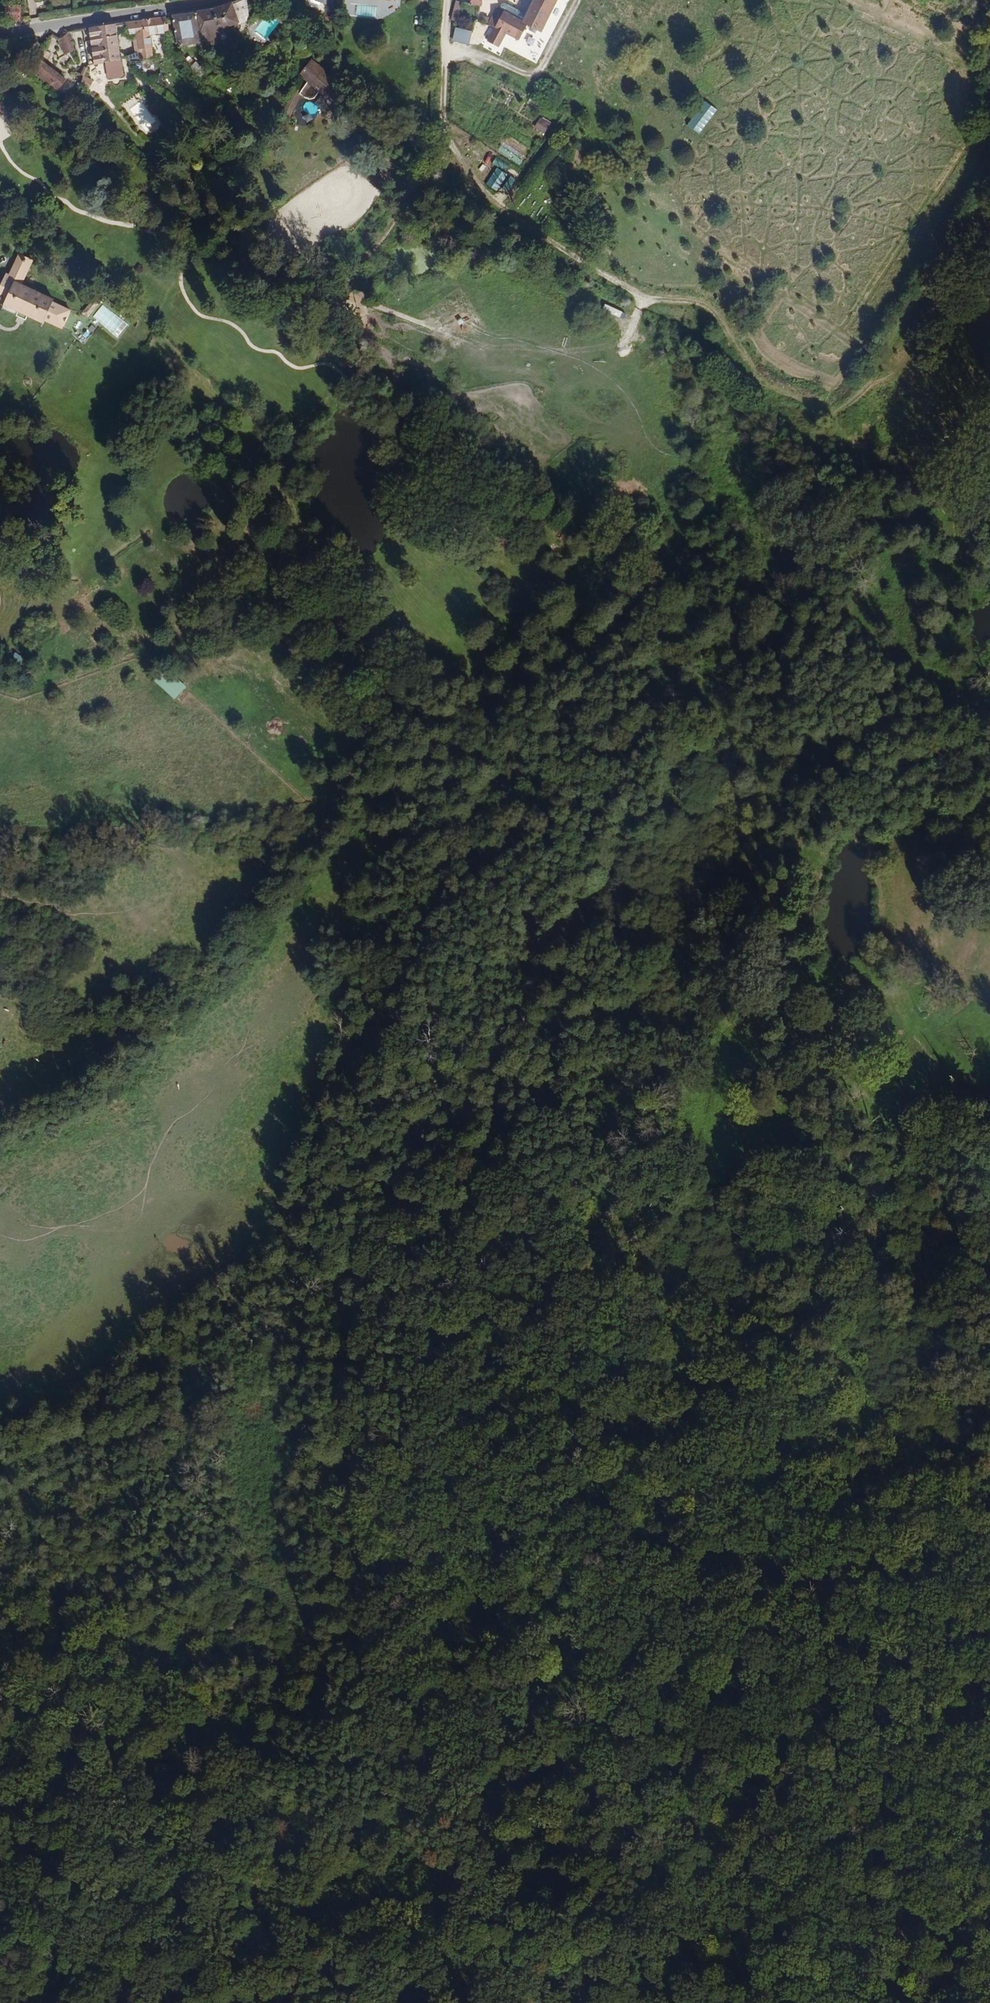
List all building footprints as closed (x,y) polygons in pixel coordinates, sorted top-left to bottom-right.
[(255,13),(253,0),(236,0),(235,1),(213,8),(198,11),(202,36),(221,31),(227,25),(255,13)] [(524,9),(509,0),(505,6),(499,2),(490,18),(496,21),(520,34),(528,19),(542,26),(557,0),(530,0),(524,9)] [(24,19),(23,5),(9,6),(10,22),(24,19)] [(202,36),(198,11),(177,14),(182,40),(186,43),(188,43),(203,40),(202,36)] [(176,32),(174,23),(171,23),(170,14),(146,17),(147,18),(150,35),(158,34),(176,32)] [(253,32),(264,40),(278,23),(267,15),(253,32)] [(150,35),(147,18),(129,21),(132,38),(138,37),(144,36),(150,35)] [(500,41),(507,27),(496,21),(488,35),(500,41)] [(130,73),(121,22),(94,26),(101,63),(111,61),(114,76),(116,77),(123,77),(130,73)] [(472,31),(455,27),(452,39),(468,44),(472,31)] [(77,45),(69,31),(65,31),(59,39),(68,51),(77,45)] [(162,58),(158,34),(150,35),(144,36),(147,52),(149,60),(162,58)] [(147,52),(144,36),(138,37),(144,54),(147,52)] [(294,113),(307,88),(317,92),(322,92),(328,85),(340,94),(338,68),(331,62),(327,66),(322,61),(325,57),(318,51),(305,67),(313,73),(308,83),(299,79),(285,108),(294,113)] [(153,68),(149,60),(147,52),(144,54),(138,59),(149,72),(153,68)] [(68,79),(39,56),(32,69),(59,90),(68,79)] [(327,66),(331,62),(325,57),(322,61),(327,66)] [(190,68),(200,76),(205,70),(195,61),(190,68)] [(348,100),(346,74),(338,68),(340,94),(348,100)] [(3,114),(8,109),(0,102),(0,111),(3,114)] [(541,116),(533,128),(544,135),(551,123),(541,116)] [(28,271),(32,262),(18,255),(14,264),(28,271)] [(20,286),(28,271),(14,264),(11,270),(17,273),(13,279),(7,276),(5,275),(0,285),(0,301),(4,302),(2,307),(41,326),(42,323),(60,332),(69,314),(52,305),(53,303),(20,286)] [(13,279),(17,273),(11,270),(7,276),(13,279)] [(478,302),(484,299),(474,282),(468,285),(478,302)] [(90,317),(98,302),(94,299),(85,314),(90,317)] [(2,307),(0,310),(0,311),(38,331),(41,326),(2,307)] [(154,681),(175,700),(186,688),(165,669),(154,681)]
